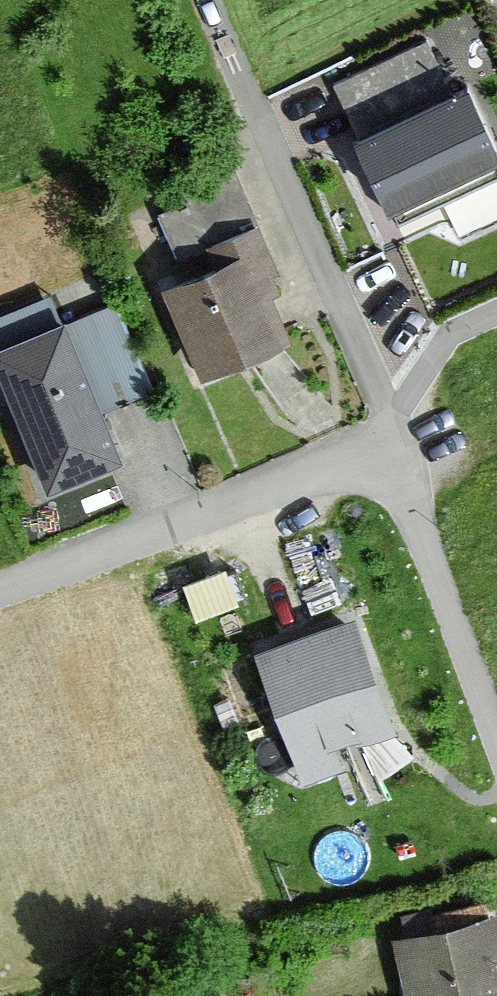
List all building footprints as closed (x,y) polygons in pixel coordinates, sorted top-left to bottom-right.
[(335,98),(394,225),(496,177),(496,173),(493,165),(496,163),(496,149),(469,90),(446,101),(426,56),(335,98)] [(286,352),(268,313),(270,272),(253,235),(201,258),(206,270),(156,292),(201,390),(286,352)] [(0,354),(0,401),(41,501),(118,470),(98,420),(146,401),(111,316),(62,336),(59,330),(0,354)] [(253,660),(294,767),(394,729),(353,622),(253,660)] [(401,995),(496,995),(496,922),(389,949),(401,995)]
